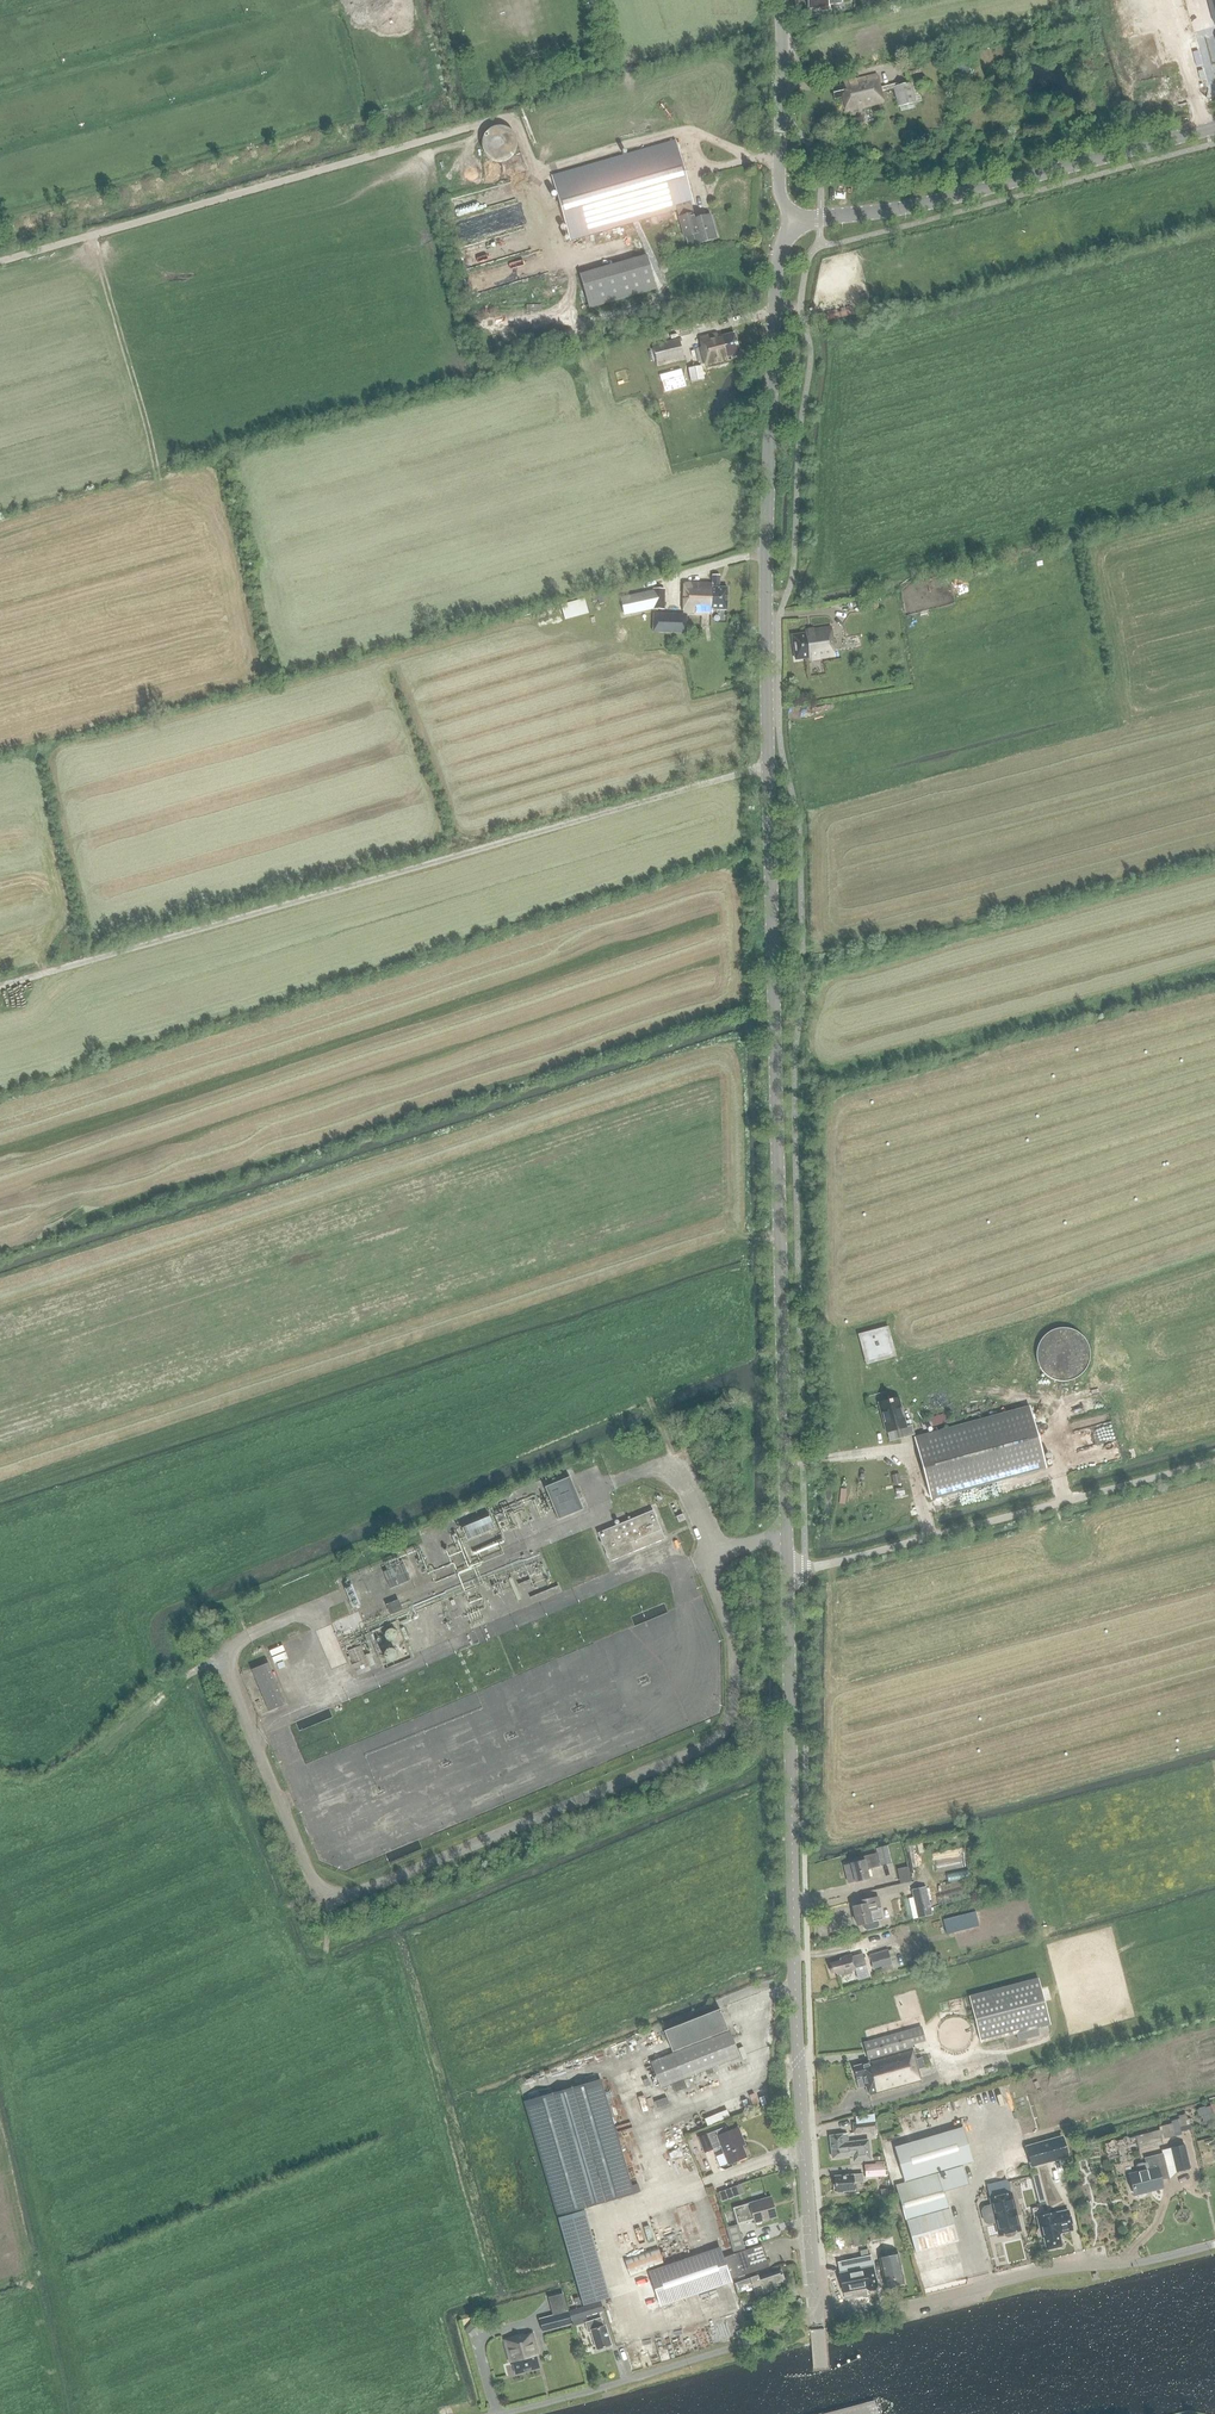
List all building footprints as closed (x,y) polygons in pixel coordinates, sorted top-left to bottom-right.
[(809,8),(810,8),(821,6),(821,9),(823,10),(828,10),(829,8),(829,5),(841,4),(842,2),(842,0),(808,0),(809,8)] [(1126,41),(1146,35),(1148,43),(1127,49),(1133,71),(1165,62),(1159,41),(1157,41),(1155,33),(1172,28),(1164,0),(1115,0),(1126,41)] [(877,75),(844,83),(844,85),(831,88),(834,99),(841,98),(844,112),(884,102),(877,75)] [(921,98),(917,82),(893,87),(898,107),(916,103),(915,100),(921,98)] [(498,162),(502,161),(505,160),(509,159),(511,157),(514,154),(515,150),(516,147),(517,143),(516,139),(515,136),(514,133),(511,130),(509,128),(505,126),(502,125),(498,125),(495,125),(491,126),(488,128),(486,130),(483,133),(481,136),(480,139),(480,143),(480,147),(481,150),(483,154),(486,157),(488,159),(491,160),(495,161),(498,162)] [(674,140),(565,172),(551,176),(570,239),(676,209),(684,237),(694,234),(697,244),(716,238),(710,215),(694,219),(690,205),(693,205),(674,140)] [(655,289),(646,255),(580,274),(589,307),(655,289)] [(855,307),(845,309),(847,317),(856,314),(855,307)] [(826,314),(828,321),(837,319),(835,311),(826,314)] [(718,335),(700,339),(703,350),(701,350),(705,366),(728,360),(728,357),(740,354),(735,334),(719,338),(718,335)] [(684,359),(679,338),(652,344),(657,365),(684,359)] [(704,379),(701,365),(688,368),(691,382),(704,379)] [(684,583),(683,612),(712,613),(712,609),(727,610),(728,588),(719,588),(720,576),(713,575),(712,584),(684,583)] [(653,591),(621,598),(625,615),(653,609),(664,609),(665,589),(653,589),(653,591)] [(664,614),(663,628),(684,629),(684,615),(664,614)] [(806,631),(806,634),(793,636),(796,659),(809,657),(809,660),(835,656),(831,627),(806,631)] [(892,1354),(885,1331),(862,1337),(869,1360),(892,1354)] [(887,1439),(901,1436),(899,1429),(906,1427),(898,1397),(888,1400),(889,1402),(878,1405),(887,1439)] [(930,1497),(1045,1466),(1030,1408),(914,1439),(930,1497)] [(933,1426),(947,1424),(945,1414),(932,1416),(933,1426)] [(583,1509),(570,1477),(544,1487),(558,1520),(583,1509)] [(665,1539),(653,1510),(597,1533),(609,1562),(665,1539)] [(489,1516),(462,1527),(467,1539),(494,1528),(489,1516)] [(410,1580),(403,1563),(383,1572),(390,1589),(410,1580)] [(390,1615),(403,1610),(399,1600),(386,1605),(390,1615)] [(365,1655),(369,1667),(375,1664),(370,1653),(365,1655)] [(252,1669),(269,1711),(286,1704),(268,1662),(252,1669)] [(891,1863),(887,1845),(876,1848),(881,1865),(891,1863)] [(861,1857),(862,1861),(844,1865),(848,1883),(869,1878),(866,1867),(872,1866),(872,1868),(880,1866),(876,1853),(861,1857)] [(926,1886),(912,1889),(918,1918),(932,1915),(926,1886)] [(877,1928),(879,1925),(878,1920),(883,1919),(878,1897),(874,1898),(860,1901),(860,1904),(853,1906),(857,1925),(863,1923),(864,1928),(867,1930),(877,1928)] [(966,1923),(964,1914),(943,1920),(947,1934),(954,1932),(952,1926),(966,1923)] [(888,1951),(871,1956),(875,1970),(892,1965),(888,1951)] [(830,1964),(832,1973),(837,1972),(838,1975),(846,1973),(846,1974),(852,1973),(852,1971),(857,1970),(859,1977),(868,1975),(866,1966),(867,1966),(864,1954),(853,1957),(852,1955),(841,1958),(842,1961),(830,1964)] [(969,1997),(981,2043),(1016,2034),(1018,2041),(1039,2036),(1038,2029),(1051,2025),(1039,1979),(969,1997)] [(729,2032),(721,2009),(664,2031),(673,2053),(650,2062),(660,2088),(672,2083),(675,2092),(687,2088),(683,2079),(707,2070),(709,2075),(714,2073),(712,2068),(740,2057),(730,2032),(729,2032)] [(925,2038),(922,2027),(865,2043),(869,2060),(870,2060),(870,2062),(853,2067),(856,2078),(862,2077),(865,2087),(866,2087),(869,2096),(921,2081),(911,2041),(925,2038)] [(634,2194),(634,2193),(640,2191),(638,2184),(632,2186),(600,2080),(524,2103),(558,2217),(634,2194)] [(654,2101),(657,2108),(669,2104),(667,2097),(654,2101)] [(1199,2110),(1197,2110),(1199,2118),(1202,2117),(1204,2125),(1214,2123),(1210,2106),(1205,2107),(1205,2106),(1198,2108),(1199,2110)] [(923,2125),(919,2112),(904,2116),(908,2129),(923,2125)] [(1194,2128),(1191,2118),(1188,2119),(1186,2114),(1178,2116),(1179,2119),(1177,2119),(1171,2121),(1172,2124),(1159,2127),(1159,2130),(1135,2136),(1137,2143),(1160,2137),(1160,2139),(1181,2134),(1181,2132),(1194,2128)] [(854,2133),(877,2130),(875,2121),(853,2124),(854,2133)] [(730,2163),(745,2157),(741,2146),(744,2145),(738,2128),(728,2132),(726,2127),(708,2135),(707,2133),(697,2136),(704,2153),(723,2146),(730,2163)] [(963,2128),(897,2147),(906,2181),(973,2161),(963,2128)] [(871,2159),(868,2141),(849,2143),(847,2134),(830,2136),(833,2158),(853,2156),(854,2162),(871,2159)] [(1030,2164),(1068,2153),(1063,2134),(1025,2145),(1030,2164)] [(1190,2168),(1185,2145),(1171,2148),(1177,2172),(1190,2168)] [(1163,2188),(1159,2174),(1168,2172),(1163,2154),(1145,2159),(1146,2162),(1144,2163),(1142,2163),(1137,2164),(1136,2165),(1136,2168),(1137,2173),(1129,2175),(1135,2195),(1163,2188)] [(866,2166),(866,2178),(886,2176),(885,2165),(866,2166)] [(949,2207),(944,2192),(968,2185),(963,2166),(896,2186),(916,2253),(959,2240),(949,2207)] [(837,2192),(855,2191),(854,2183),(863,2182),(863,2175),(835,2177),(837,2192)] [(1028,2182),(1020,2184),(1024,2197),(1031,2195),(1028,2182)] [(718,2193),(722,2202),(731,2198),(727,2189),(718,2193)] [(991,2198),(993,2205),(985,2207),(983,2209),(982,2211),(985,2221),(986,2223),(989,2224),(997,2222),(1000,2235),(1003,2234),(1006,2236),(1008,2237),(1013,2236),(1015,2234),(1016,2231),(1019,2230),(1011,2193),(991,2198)] [(749,2204),(733,2208),(737,2221),(738,2224),(749,2221),(754,2219),(754,2220),(755,2223),(756,2223),(758,2224),(761,2223),(762,2222),(762,2221),(777,2217),(771,2197),(749,2203),(749,2204)] [(1038,2236),(1040,2237),(1041,2237),(1041,2239),(1044,2238),(1047,2250),(1062,2247),(1059,2234),(1062,2234),(1062,2233),(1073,2231),(1068,2210),(1056,2213),(1045,2215),(1036,2218),(1039,2228),(1038,2228),(1036,2231),(1038,2236)] [(894,2236),(891,2224),(881,2227),(881,2228),(869,2231),(871,2242),(894,2236)] [(732,2225),(734,2250),(743,2249),(742,2225),(732,2225)] [(868,2244),(864,2227),(851,2230),(855,2247),(868,2244)] [(723,2258),(720,2247),(649,2271),(660,2306),(731,2282),(730,2279),(769,2267),(762,2245),(723,2258)] [(664,2264),(659,2247),(625,2258),(631,2276),(664,2264)] [(904,2285),(899,2255),(880,2259),(886,2289),(904,2285)] [(878,2287),(872,2256),(839,2262),(841,2273),(840,2273),(844,2293),(865,2289),(870,2292),(876,2290),(878,2287)] [(785,2284),(781,2271),(759,2278),(758,2275),(736,2283),(739,2292),(753,2287),(756,2295),(765,2292),(765,2293),(772,2291),(771,2290),(774,2289),(773,2288),(785,2284)] [(605,2310),(602,2301),(571,2311),(574,2320),(605,2310)] [(763,2325),(759,2311),(747,2315),(752,2329),(763,2325)] [(572,2324),(569,2312),(541,2319),(544,2331),(572,2324)] [(482,2326),(474,2319),(464,2330),(472,2338),(482,2326)] [(611,2345),(605,2326),(603,2326),(601,2319),(587,2323),(589,2331),(593,2330),(599,2348),(611,2345)] [(540,2368),(536,2355),(538,2354),(533,2334),(524,2336),(523,2335),(505,2339),(512,2364),(514,2364),(516,2374),(540,2368)]
